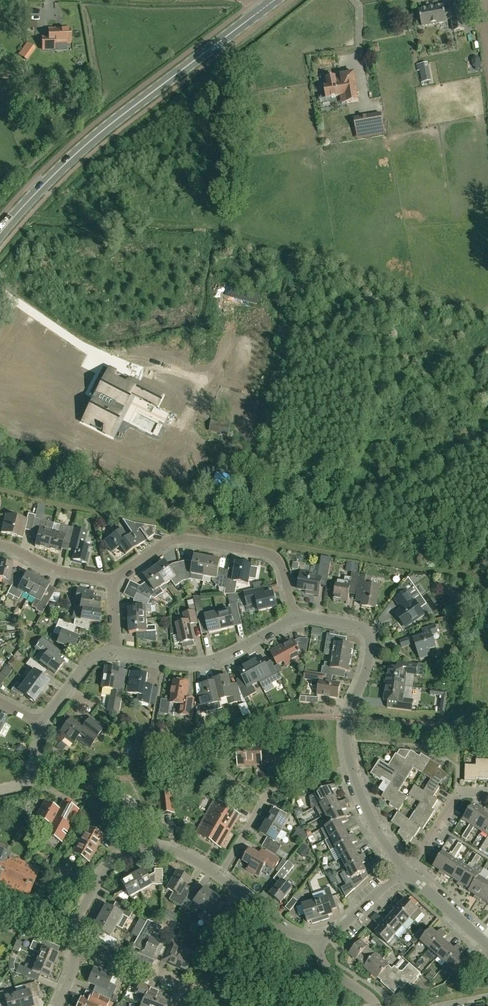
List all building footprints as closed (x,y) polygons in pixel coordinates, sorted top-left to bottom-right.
[(455,31),(464,29),(460,7),(450,9),(451,11),(445,12),(444,6),(419,10),(420,13),(418,15),(419,19),(421,20),(422,26),(447,22),(446,20),(452,18),(455,31)] [(60,29),(49,29),(49,37),(42,38),(43,50),(54,49),(54,44),(71,43),(70,29),(60,29)] [(27,42),(23,48),(31,54),(35,48),(27,42)] [(477,57),(473,58),(472,61),(473,67),(476,69),(476,71),(480,70),(479,68),(481,65),(480,59),(477,57)] [(431,81),(428,63),(419,64),(417,65),(418,71),(420,70),(422,82),(431,81)] [(342,104),(347,103),(359,101),(354,73),(341,76),(342,79),(336,80),(335,77),(327,78),(328,86),(324,86),(326,98),(341,96),(342,104)] [(356,130),(384,125),(381,112),(354,117),(356,130)] [(257,304),(260,293),(230,286),(228,296),(257,304)] [(97,403),(91,414),(112,425),(119,411),(118,411),(129,389),(130,387),(111,377),(103,393),(99,401),(98,400),(97,403)] [(160,400),(162,396),(153,391),(151,395),(160,400)] [(212,419),(210,431),(229,435),(231,423),(212,419)] [(210,488),(235,493),(238,477),(213,472),(210,488)] [(31,532),(35,519),(35,516),(28,514),(26,520),(6,515),(1,533),(23,538),(25,530),(31,532)] [(54,524),(42,520),(40,520),(35,519),(31,532),(38,534),(35,546),(48,550),(54,524)] [(148,539),(154,535),(156,527),(122,521),(131,534),(126,537),(121,529),(104,541),(112,552),(120,547),(126,555),(145,541),(137,530),(140,528),(143,533),(144,533),(148,539)] [(73,528),(61,525),(54,524),(48,550),(60,553),(63,540),(70,542),(73,528)] [(73,528),(70,542),(69,547),(76,548),(73,560),(86,563),(90,547),(84,546),(85,541),(84,539),(86,532),(73,528)] [(204,577),(207,557),(195,555),(192,568),(188,567),(187,565),(181,566),(184,581),(191,579),(192,574),(204,577)] [(328,576),(330,564),(332,558),(322,556),(318,577),(311,576),(311,573),(301,571),(298,589),(312,592),(312,593),(319,595),(322,575),(328,576)] [(225,588),(228,575),(218,573),(220,560),(207,557),(204,577),(213,578),(212,580),(217,586),(219,586),(219,587),(225,588)] [(184,581),(181,566),(174,568),(174,570),(172,571),(165,561),(155,568),(165,584),(171,580),(175,587),(184,581)] [(361,563),(347,561),(346,568),(360,571),(361,563)] [(14,581),(9,579),(12,565),(0,562),(0,578),(3,579),(2,584),(12,586),(14,581)] [(256,567),(251,566),(251,565),(236,563),(234,576),(228,575),(225,588),(224,594),(235,594),(237,582),(248,584),(250,575),(254,576),(256,575),(257,569),(256,567)] [(160,588),(165,584),(155,568),(144,576),(148,581),(141,586),(137,593),(141,595),(150,599),(151,597),(155,599),(164,592),(160,588)] [(356,589),(359,573),(352,572),(351,577),(345,576),(344,582),(337,581),(334,599),(347,601),(350,588),(356,589)] [(29,596),(38,579),(27,573),(21,584),(14,581),(12,586),(8,593),(19,599),(23,592),(29,596)] [(361,576),(358,592),(357,601),(363,602),(362,606),(376,608),(379,587),(370,585),(371,577),(361,576)] [(38,579),(29,596),(36,599),(32,607),(36,609),(36,610),(42,614),(50,599),(44,596),(49,585),(38,579)] [(414,601),(407,591),(413,586),(408,579),(394,596),(402,609),(396,613),(406,627),(424,614),(420,608),(425,604),(420,597),(414,601)] [(79,608),(101,612),(99,611),(101,600),(90,598),(91,591),(77,589),(75,601),(80,602),(79,608)] [(256,589),(244,592),(247,606),(257,604),(259,611),(277,607),(273,592),(258,596),(256,589)] [(147,619),(146,613),(152,613),(152,605),(148,604),(151,599),(150,599),(141,595),(137,593),(134,598),(135,608),(128,608),(129,620),(147,619)] [(462,606),(463,603),(461,601),(455,605),(458,610),(462,606)] [(217,613),(221,630),(234,627),(232,617),(238,616),(235,604),(229,605),(230,610),(217,613)] [(99,623),(101,612),(79,608),(82,609),(81,615),(79,614),(75,617),(74,626),(87,631),(89,621),(99,623)] [(221,630),(217,613),(211,614),(210,610),(197,613),(200,625),(207,623),(209,633),(221,630)] [(175,644),(181,643),(181,644),(194,641),(191,625),(197,623),(195,611),(184,613),(186,622),(176,624),(179,635),(173,636),(175,644)] [(129,633),(134,633),(142,632),(142,639),(157,642),(156,626),(147,626),(147,619),(129,620),(129,633)] [(74,626),(59,620),(54,633),(60,636),(57,643),(74,650),(79,638),(71,635),(74,626)] [(424,635),(413,638),(420,659),(431,655),(430,650),(436,647),(432,633),(438,631),(436,625),(422,630),(424,635)] [(354,646),(346,645),(347,638),(343,637),(336,636),(329,634),(328,634),(327,642),(325,654),(333,656),(352,659),(354,646)] [(60,652),(56,650),(42,639),(35,648),(45,655),(40,662),(55,674),(64,663),(56,657),(60,652)] [(308,639),(302,643),(297,646),(293,639),(270,651),(278,665),(291,658),(293,662),(303,657),(302,656),(306,655),(309,640),(308,639)] [(249,663),(259,681),(266,677),(270,685),(281,679),(276,669),(270,673),(261,656),(249,663)] [(349,672),(352,659),(333,656),(332,663),(326,662),(325,667),(323,667),(322,674),(326,675),(336,676),(337,669),(349,672)] [(26,681),(41,692),(49,682),(40,675),(44,669),(30,659),(26,665),(34,671),(26,681)] [(416,675),(418,664),(401,662),(398,662),(397,669),(388,668),(386,684),(405,686),(406,674),(415,675),(416,675)] [(252,685),(259,681),(249,663),(238,669),(245,683),(239,686),(245,699),(256,693),(252,685)] [(0,674),(0,679),(3,682),(12,670),(6,666),(0,674)] [(108,711),(118,719),(127,671),(106,668),(103,688),(112,689),(108,711)] [(340,683),(325,681),(326,675),(322,674),(305,671),(304,679),(312,680),(311,686),(317,687),(319,686),(318,695),(338,698),(340,683)] [(148,675),(134,672),(131,672),(127,692),(139,694),(138,702),(154,704),(156,689),(146,687),(148,675)] [(227,676),(214,679),(215,682),(220,700),(228,698),(230,704),(240,701),(237,688),(237,686),(230,687),(227,676)] [(171,701),(170,703),(181,704),(179,714),(191,716),(194,699),(187,698),(189,683),(174,680),(171,701)] [(34,702),(41,692),(26,681),(22,686),(17,683),(11,691),(22,696),(23,695),(34,702)] [(206,697),(199,699),(202,713),(213,710),(222,708),(220,702),(220,700),(215,682),(202,684),(206,697)] [(384,700),(388,701),(388,708),(412,711),(413,700),(403,698),(405,686),(386,684),(384,700)] [(447,692),(430,690),(430,695),(441,697),(440,708),(438,708),(438,711),(444,712),(447,692)] [(170,703),(171,701),(162,699),(160,713),(168,714),(170,703)] [(5,737),(10,727),(4,723),(6,719),(0,716),(0,735),(5,737)] [(61,732),(60,733),(66,738),(67,736),(74,742),(77,738),(89,748),(98,737),(97,737),(103,728),(90,718),(83,726),(79,723),(78,725),(70,719),(61,731),(61,732)] [(253,742),(237,742),(238,766),(262,765),(262,751),(274,751),(273,738),(253,738),(253,742)] [(180,745),(178,740),(170,744),(172,749),(180,745)] [(129,758),(140,762),(145,750),(147,746),(137,742),(135,741),(134,743),(129,758)] [(406,760),(396,774),(406,780),(413,768),(422,774),(431,760),(421,754),(420,756),(411,751),(410,752),(408,751),(400,750),(397,754),(406,760)] [(380,760),(371,774),(381,780),(382,777),(391,783),(396,774),(406,760),(397,754),(396,754),(389,766),(380,760)] [(487,779),(487,760),(476,759),(476,765),(465,765),(465,781),(476,782),(476,779),(487,779)] [(433,797),(448,774),(439,768),(440,766),(431,760),(422,774),(431,779),(424,791),(433,797)] [(399,792),(406,780),(396,774),(391,783),(382,797),(391,803),(389,805),(399,811),(408,797),(399,792)] [(315,807),(321,804),(335,797),(332,791),(337,788),(335,784),(310,797),(315,807)] [(424,791),(415,785),(409,795),(421,803),(415,811),(429,820),(435,811),(432,809),(438,800),(433,797),(424,791)] [(161,803),(173,802),(172,791),(160,791),(161,803)] [(326,815),(345,805),(344,801),(338,804),(335,797),(321,804),(326,815)] [(206,816),(231,830),(240,815),(215,800),(206,816)] [(46,834),(61,841),(78,810),(63,802),(59,810),(45,802),(37,817),(51,824),(46,834)] [(173,802),(161,803),(162,814),(174,813),(173,802)] [(471,828),(483,809),(480,807),(479,809),(472,804),(463,820),(470,824),(469,827),(471,828)] [(331,825),(345,817),(342,811),(347,808),(345,805),(326,815),(331,824),(331,825)] [(282,831),(288,819),(285,818),(287,815),(283,813),(284,812),(275,807),(266,821),(282,831)] [(487,821),(487,814),(485,812),(486,811),(483,809),(471,828),(469,827),(465,832),(470,834),(474,827),(481,832),(487,821)] [(423,830),(429,820),(415,811),(410,820),(398,812),(391,822),(401,828),(399,832),(409,846),(420,828),(423,830)] [(221,848),(231,830),(206,816),(196,834),(221,848)] [(331,838),(345,830),(342,824),(347,821),(345,817),(331,825),(331,824),(325,827),(331,838)] [(282,845),(278,843),(281,839),(283,840),(284,839),(287,834),(282,831),(266,821),(260,833),(271,839),(269,843),(267,842),(265,844),(263,847),(276,855),(278,851),(282,845)] [(293,837),(303,843),(308,837),(302,827),(302,826),(296,829),(297,831),(293,837)] [(87,827),(73,853),(89,861),(103,836),(87,827)] [(331,851),(336,848),(356,838),(354,834),(349,837),(345,830),(331,838),(326,840),(331,851)] [(341,858),(356,851),(352,844),(358,842),(356,838),(336,848),(341,858)] [(4,854),(8,846),(0,843),(0,885),(27,897),(40,869),(4,854)] [(305,857),(311,849),(304,843),(298,851),(305,857)] [(456,856),(459,851),(455,848),(450,856),(443,851),(433,867),(440,871),(439,872),(442,874),(454,855),(456,856)] [(250,850),(244,861),(250,864),(247,869),(259,876),(265,864),(274,869),(280,860),(265,851),(261,856),(250,850)] [(346,868),(366,858),(364,855),(359,857),(356,851),(341,858),(346,868)] [(455,858),(456,856),(454,855),(442,874),(445,876),(446,874),(452,878),(462,863),(455,858)] [(367,877),(364,872),(366,871),(363,865),(368,862),(366,858),(346,868),(347,870),(342,873),(352,892),(369,876),(368,876),(367,877)] [(276,871),(279,873),(284,866),(288,861),(283,859),(276,871)] [(474,868),(478,863),(473,860),(471,863),(470,863),(467,866),(462,863),(452,878),(458,882),(457,884),(460,886),(472,867),(474,868)] [(56,864),(50,875),(74,888),(80,877),(56,864)] [(271,895),(272,896),(281,903),(286,896),(292,889),(282,881),(290,871),(284,866),(274,879),(279,884),(271,895)] [(473,870),(474,868),(472,867),(460,886),(463,888),(464,886),(470,890),(479,876),(480,875),(473,870)] [(134,880),(140,891),(152,885),(159,885),(162,885),(163,869),(155,869),(154,876),(148,880),(142,869),(134,874),(131,875),(134,880)] [(179,911),(181,907),(188,894),(182,891),(189,879),(177,872),(167,889),(173,892),(169,900),(178,905),(175,909),(179,911)] [(131,896),(134,894),(140,891),(134,880),(131,875),(120,881),(124,889),(126,891),(117,896),(115,894),(111,900),(120,905),(123,907),(127,901),(129,897),(131,896)] [(486,881),(479,876),(470,890),(469,891),(475,895),(474,897),(477,899),(487,882),(487,877),(486,881)] [(477,899),(480,901),(481,899),(487,903),(487,902),(487,882),(477,899)] [(202,910),(214,895),(204,887),(197,897),(190,892),(188,894),(181,907),(186,911),(193,902),(202,910)] [(315,901),(320,918),(332,914),(331,910),(337,908),(334,899),(333,896),(330,887),(324,889),(325,891),(327,897),(315,901)] [(224,904),(215,896),(214,895),(202,910),(212,918),(207,924),(213,929),(222,918),(217,913),(224,904)] [(298,901),(293,898),(285,907),(290,911),(298,901)] [(423,913),(418,909),(406,898),(401,904),(396,900),(394,903),(410,918),(415,922),(423,913)] [(308,922),(320,918),(315,901),(302,905),(308,922)] [(403,926),(410,918),(394,903),(391,906),(395,910),(391,916),(403,926)] [(132,912),(123,907),(120,905),(116,911),(105,905),(99,916),(116,926),(122,929),(128,918),(129,918),(132,912)] [(110,937),(116,926),(99,916),(93,928),(104,934),(100,941),(113,947),(117,941),(110,937)] [(395,935),(403,926),(391,916),(386,921),(381,917),(379,920),(395,935)] [(132,947),(134,948),(141,951),(141,952),(156,959),(162,944),(144,936),(144,935),(146,929),(148,929),(153,931),(153,933),(158,935),(162,927),(147,920),(132,947)] [(387,944),(395,935),(379,920),(376,923),(380,927),(375,933),(387,944)] [(429,949),(444,932),(441,930),(437,934),(431,929),(421,941),(429,949)] [(438,956),(449,944),(443,940),(447,935),(444,932),(429,949),(438,956)] [(36,960),(53,966),(58,955),(47,950),(50,943),(35,936),(29,949),(39,953),(36,960)] [(170,940),(165,952),(172,955),(168,964),(186,972),(192,959),(181,954),(184,946),(170,940)] [(360,962),(371,950),(360,940),(349,953),(354,958),(355,957),(360,962)] [(446,964),(461,947),(458,945),(454,949),(449,944),(438,956),(446,964)] [(461,947),(446,964),(455,972),(466,960),(460,955),(464,950),(461,947)] [(370,973),(382,960),(371,950),(360,962),(366,967),(365,968),(370,973)] [(48,978),(53,966),(36,960),(33,967),(26,964),(24,967),(19,965),(16,973),(35,980),(38,974),(48,978)] [(393,969),(392,969),(382,960),(370,973),(376,977),(376,976),(382,981),(393,969)] [(420,974),(419,972),(410,964),(403,971),(400,971),(395,966),(392,969),(393,969),(382,981),(381,982),(394,993),(400,986),(403,989),(408,983),(412,986),(419,979),(417,977),(420,974)] [(94,968),(88,982),(100,987),(97,994),(111,999),(116,987),(109,984),(112,975),(94,968)] [(20,1005),(33,1005),(30,996),(38,994),(35,982),(22,986),(24,991),(17,993),(20,1005)] [(155,989),(140,982),(135,994),(145,998),(141,1005),(143,1005),(164,1005),(165,1001),(158,998),(160,991),(155,989)] [(17,993),(9,996),(7,990),(0,992),(0,1005),(6,1003),(7,1005),(20,1005),(17,993)] [(88,1001),(81,998),(78,1005),(106,1005),(109,1001),(91,993),(88,1001)]
